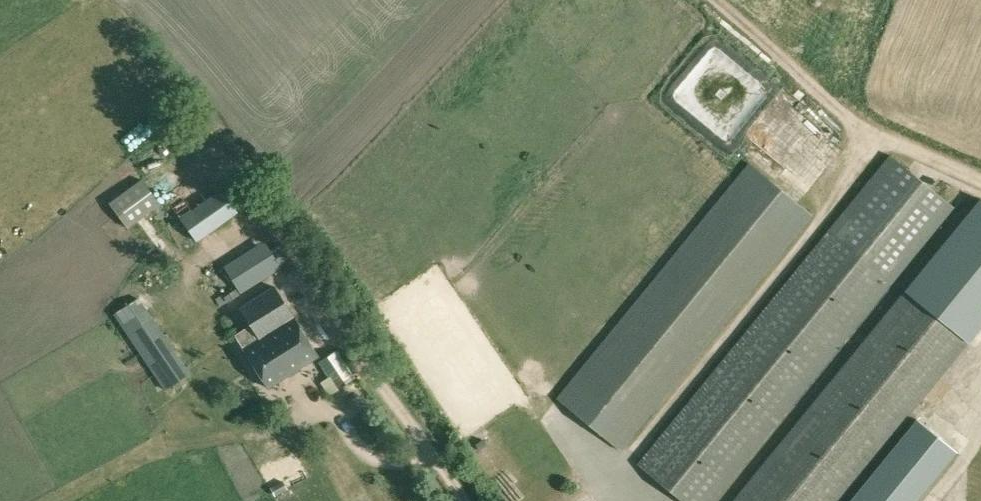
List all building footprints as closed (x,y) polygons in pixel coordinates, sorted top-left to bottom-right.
[(724,138),(768,84),(708,36),(664,90),(724,138)] [(855,225),(843,240),(830,229),(637,462),(686,500),(712,500),(893,282),(879,270),(891,256),(904,267),(952,209),(889,157),(842,214),(855,225)] [(749,163),(557,400),(620,450),(811,214),(749,163)] [(197,206),(213,229),(237,212),(225,196),(220,189),(197,206)] [(731,500),(837,500),(950,359),(980,323),(980,198),(979,197),(889,308),(731,500)] [(440,256),(378,293),(457,427),(519,390),(440,256)] [(261,339),(295,318),(276,286),(242,307),(261,339)] [(120,299),(127,308),(116,316),(165,390),(192,372),(142,298),(136,288),(120,299)] [(295,318),(261,339),(257,341),(249,327),(236,334),(245,348),(243,349),(268,388),(320,356),(296,317),(295,318)] [(330,395),(356,378),(337,351),(320,362),(329,376),(323,382),(330,395)] [(957,452),(917,419),(850,500),(917,500),(957,452)]
